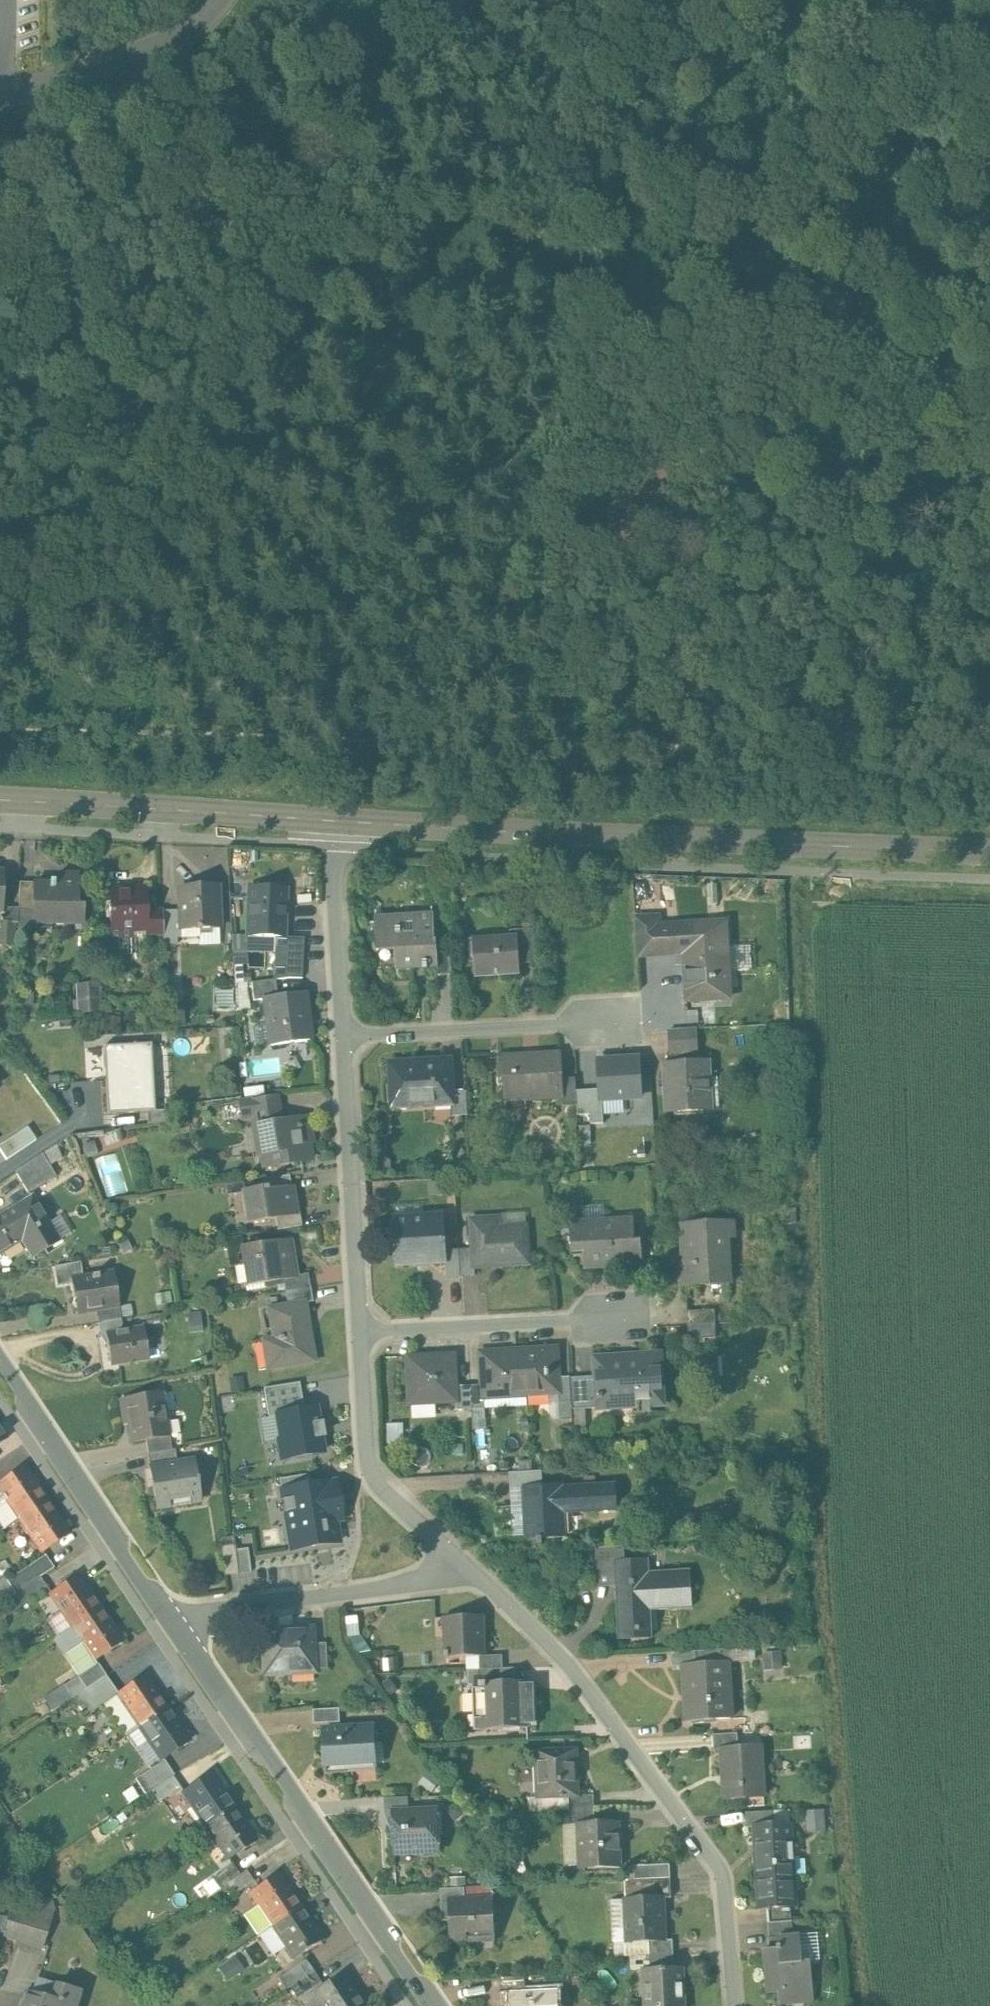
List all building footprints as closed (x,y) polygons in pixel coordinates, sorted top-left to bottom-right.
[(60,885),(54,884),(54,882),(49,882),(49,884),(34,883),(33,924),(34,924),(82,925),(82,907),(76,907),(76,875),(61,874),(60,885)] [(34,883),(19,883),(18,924),(17,928),(34,929),(34,924),(33,924),(34,883)] [(199,887),(199,886),(184,887),(184,888),(179,888),(180,911),(181,931),(219,929),(217,892),(204,893),(204,887),(199,887)] [(285,889),(250,888),(248,937),(284,938),(285,889)] [(144,890),(108,892),(110,932),(146,930),(145,913),(144,890)] [(3,908),(3,912),(0,912),(0,946),(13,947),(14,924),(18,924),(18,909),(3,908)] [(180,911),(162,912),(163,934),(164,945),(182,944),(181,931),(180,911)] [(162,912),(145,913),(146,930),(147,935),(163,934),(162,912)] [(418,915),(396,916),(396,921),(376,922),(378,951),(396,950),(397,970),(425,968),(425,970),(428,970),(428,968),(438,967),(437,951),(437,941),(434,941),(433,921),(418,922),(418,915)] [(659,917),(635,918),(637,956),(661,954),(659,917)] [(725,923),(673,926),(675,953),(685,953),(687,995),(707,994),(708,1000),(729,998),(725,923)] [(533,930),(515,931),(516,937),(518,937),(520,964),(535,963),(533,930)] [(516,937),(469,940),(470,941),(480,941),(481,956),(474,956),(476,977),(521,975),(520,964),(518,937),(516,937)] [(304,948),(291,947),(290,954),(289,978),(302,979),(304,948)] [(451,951),(437,951),(438,967),(438,975),(452,974),(451,951)] [(290,954),(282,953),(281,979),(289,978),(290,954)] [(275,980),(252,983),(254,1001),(266,999),(266,998),(278,997),(275,980)] [(77,983),(78,1012),(101,1011),(100,982),(77,983)] [(246,984),(235,985),(236,1011),(249,1009),(246,984)] [(278,997),(266,998),(266,999),(269,1026),(247,1028),(250,1047),(272,1045),(272,1046),(310,1041),(309,1039),(308,1040),(305,1015),(306,1015),(304,994),(278,997)] [(697,1029),(669,1031),(670,1055),(671,1055),(671,1064),(682,1064),(681,1054),(698,1053),(697,1029)] [(150,1106),(146,1041),(102,1044),(105,1109),(150,1106)] [(561,1054),(538,1056),(526,1056),(503,1057),(506,1099),(563,1096),(564,1096),(563,1079),(561,1054)] [(451,1061),(391,1065),(393,1108),(452,1105),(453,1105),(452,1093),(451,1061)] [(641,1061),(599,1063),(601,1099),(642,1098),(641,1061)] [(671,1064),(665,1065),(667,1113),(705,1111),(703,1078),(710,1078),(709,1062),(682,1064),(671,1064)] [(576,1078),(563,1079),(564,1096),(563,1096),(563,1107),(577,1106),(576,1078)] [(466,1092),(452,1093),(453,1105),(452,1105),(453,1117),(468,1116),(466,1092)] [(276,1096),(241,1102),(243,1116),(255,1114),(257,1126),(281,1122),(276,1096)] [(281,1122),(257,1126),(263,1128),(267,1150),(261,1156),(263,1168),(311,1160),(304,1118),(281,1122)] [(37,1141),(30,1127),(0,1142),(0,1148),(4,1157),(37,1141)] [(42,1154),(15,1172),(28,1194),(56,1176),(42,1154)] [(289,1175),(265,1179),(267,1188),(244,1192),(249,1223),(276,1219),(296,1215),(296,1214),(289,1175)] [(32,1198),(8,1213),(7,1211),(5,1212),(23,1240),(22,1240),(32,1257),(59,1241),(32,1198)] [(0,1216),(0,1254),(22,1240),(23,1240),(5,1212),(0,1216)] [(296,1215),(276,1219),(278,1230),(301,1226),(299,1214),(296,1214),(296,1215)] [(443,1215),(393,1218),(396,1266),(417,1265),(417,1266),(418,1266),(418,1264),(428,1264),(428,1266),(429,1266),(429,1264),(446,1263),(445,1251),(445,1244),(447,1244),(446,1240),(445,1241),(443,1215)] [(527,1226),(498,1228),(497,1218),(471,1220),(473,1249),(474,1268),(529,1265),(527,1226)] [(633,1218),(600,1220),(600,1224),(575,1225),(575,1233),(570,1233),(571,1251),(583,1250),(584,1266),(612,1264),(612,1267),(642,1266),(641,1241),(634,1241),(633,1218)] [(732,1221),(682,1224),(685,1288),(729,1285),(726,1239),(733,1238),(732,1221)] [(289,1240),(241,1248),(248,1285),(283,1280),(295,1278),(294,1276),(289,1240)] [(473,1249),(459,1250),(461,1276),(474,1275),(474,1268),(473,1249)] [(459,1250),(445,1251),(446,1263),(447,1277),(461,1276),(459,1250)] [(80,1262),(54,1267),(57,1286),(72,1283),(72,1280),(83,1278),(80,1262)] [(113,1273),(98,1275),(91,1276),(91,1277),(83,1278),(72,1280),(72,1283),(77,1313),(97,1310),(118,1307),(113,1273)] [(307,1274),(294,1276),(295,1278),(283,1280),(284,1292),(309,1288),(307,1274)] [(304,1304),(269,1309),(274,1339),(263,1341),(264,1343),(267,1342),(271,1367),(268,1367),(268,1369),(313,1362),(304,1304)] [(118,1307),(97,1310),(99,1322),(120,1319),(118,1307)] [(715,1310),(687,1312),(688,1326),(716,1324),(715,1310)] [(120,1319),(99,1322),(101,1336),(106,1336),(106,1334),(122,1331),(120,1319)] [(716,1324),(688,1326),(689,1340),(717,1338),(716,1324)] [(122,1331),(106,1334),(106,1336),(111,1366),(147,1360),(142,1328),(122,1331)] [(556,1349),(521,1351),(522,1370),(526,1370),(527,1394),(559,1392),(556,1349)] [(521,1351),(481,1354),(482,1385),(483,1397),(485,1397),(527,1394),(526,1370),(522,1370),(521,1351)] [(457,1386),(455,1354),(407,1357),(410,1405),(457,1402),(458,1402),(457,1386)] [(661,1354),(596,1358),(598,1409),(664,1405),(661,1354)] [(482,1385),(471,1386),(472,1409),(485,1409),(485,1397),(483,1397),(482,1385)] [(471,1386),(457,1386),(458,1402),(457,1402),(457,1410),(472,1409),(471,1386)] [(161,1393),(125,1399),(132,1443),(145,1441),(169,1437),(166,1421),(164,1421),(160,1395),(161,1395),(161,1393)] [(276,1412),(281,1458),(323,1453),(317,1407),(276,1412)] [(402,1440),(400,1424),(387,1425),(389,1442),(402,1440)] [(169,1437),(145,1441),(147,1454),(171,1450),(169,1437)] [(171,1450),(147,1454),(150,1468),(177,1463),(174,1450),(171,1450)] [(177,1463),(150,1468),(156,1507),(199,1500),(196,1483),(197,1483),(197,1478),(196,1478),(193,1461),(177,1463)] [(0,1484),(0,1491),(5,1498),(0,1501),(0,1521),(4,1527),(17,1519),(46,1500),(25,1468),(0,1484)] [(540,1472),(517,1473),(518,1488),(523,1488),(523,1487),(540,1486),(540,1472)] [(308,1474),(279,1479),(281,1490),(310,1486),(308,1474)] [(310,1486),(281,1490),(291,1550),(339,1542),(335,1521),(342,1520),(335,1482),(310,1486)] [(540,1486),(523,1487),(523,1488),(525,1534),(528,1534),(528,1541),(537,1540),(537,1547),(542,1547),(541,1540),(563,1539),(561,1513),(616,1510),(615,1486),(560,1489),(559,1485),(540,1486)] [(69,1533),(46,1500),(17,1519),(41,1552),(69,1533)] [(235,1544),(221,1546),(224,1575),(239,1574),(236,1550),(235,1544)] [(623,1548),(593,1550),(595,1571),(615,1570),(614,1562),(623,1561),(623,1548)] [(247,1549),(236,1550),(239,1574),(249,1573),(247,1549)] [(45,1554),(25,1568),(33,1581),(40,1577),(54,1568),(45,1554)] [(648,1574),(647,1560),(623,1561),(614,1562),(615,1570),(616,1599),(624,1598),(625,1626),(634,1625),(635,1640),(651,1639),(650,1610),(691,1608),(689,1572),(648,1574)] [(25,1568),(7,1580),(16,1593),(33,1581),(25,1568)] [(78,1574),(50,1593),(71,1626),(72,1627),(101,1608),(78,1574)] [(16,1593),(5,1601),(12,1612),(47,1588),(40,1577),(33,1581),(16,1593)] [(101,1608),(72,1627),(71,1626),(54,1638),(80,1675),(98,1663),(96,1660),(123,1641),(101,1608)] [(483,1617),(443,1618),(443,1620),(449,1620),(450,1636),(444,1637),(445,1658),(478,1657),(485,1657),(483,1617)] [(310,1629),(263,1631),(264,1673),(312,1671),(312,1669),(311,1643),(310,1629)] [(325,1643),(311,1643),(312,1669),(326,1669),(325,1643)] [(695,1651),(672,1653),(672,1667),(684,1666),(684,1665),(696,1664),(695,1651)] [(485,1657),(478,1657),(479,1670),(502,1669),(502,1656),(485,1657)] [(696,1664),(684,1665),(684,1666),(687,1721),(731,1719),(728,1662),(696,1664)] [(80,1675),(78,1676),(80,1679),(86,1689),(106,1676),(98,1663),(80,1675)] [(479,1670),(467,1671),(468,1686),(472,1686),(480,1685),(480,1684),(503,1683),(502,1669),(479,1670)] [(167,1707),(146,1675),(119,1693),(141,1725),(167,1707)] [(86,1689),(71,1699),(83,1717),(118,1694),(106,1676),(86,1689)] [(80,1679),(67,1688),(65,1685),(44,1699),(52,1712),(71,1699),(86,1689),(80,1679)] [(503,1683),(480,1684),(480,1685),(472,1686),(474,1730),(529,1728),(529,1727),(537,1726),(536,1683),(528,1683),(528,1682),(503,1683)] [(167,1707),(141,1725),(164,1759),(190,1742),(167,1707)] [(338,1709),(312,1710),(312,1724),(338,1723),(338,1709)] [(373,1727),(322,1730),(324,1771),(375,1768),(373,1727)] [(738,1734),(713,1736),(714,1750),(722,1750),(722,1748),(739,1747),(738,1734)] [(739,1747),(722,1748),(722,1750),(723,1770),(725,1770),(727,1799),(746,1799),(746,1798),(763,1797),(762,1772),(761,1772),(759,1747),(739,1747)] [(576,1750),(537,1751),(539,1798),(569,1797),(578,1796),(576,1750)] [(165,1762),(139,1779),(147,1791),(173,1774),(165,1762)] [(213,1776),(185,1794),(206,1826),(234,1807),(213,1776)] [(171,1777),(148,1793),(156,1805),(179,1789),(171,1777)] [(578,1796),(569,1797),(570,1811),(594,1810),(594,1796),(578,1796)] [(408,1798),(383,1799),(384,1814),(392,1814),(392,1811),(409,1811),(408,1798)] [(256,1841),(234,1807),(206,1826),(229,1859),(256,1841)] [(409,1811),(392,1811),(392,1814),(394,1814),(394,1831),(393,1831),(394,1854),(439,1852),(438,1829),(434,1830),(433,1811),(438,1811),(438,1810),(409,1811)] [(594,1810),(570,1811),(570,1826),(578,1825),(578,1824),(595,1823),(594,1810)] [(772,1811),(745,1813),(746,1828),(754,1827),(754,1826),(772,1825),(772,1811)] [(595,1823),(578,1824),(578,1825),(580,1866),(596,1865),(596,1868),(620,1867),(619,1823),(595,1823)] [(772,1825),(754,1826),(754,1827),(759,1910),(766,1909),(790,1908),(795,1907),(794,1877),(788,1878),(786,1844),(791,1844),(790,1824),(772,1825)] [(230,1863),(210,1877),(218,1888),(237,1874),(230,1863)] [(670,1865),(634,1866),(635,1880),(670,1878),(670,1865)] [(246,1871),(213,1893),(221,1905),(254,1883),(246,1871)] [(301,1907),(279,1875),(252,1894),(273,1926),(301,1907)] [(635,1880),(625,1880),(625,1899),(663,1898),(671,1898),(670,1878),(635,1880)] [(464,1887),(440,1888),(441,1903),(448,1903),(448,1902),(465,1901),(464,1887)] [(663,1898),(625,1899),(627,1942),(665,1941),(664,1919),(662,1919),(661,1899),(663,1899),(663,1898)] [(465,1901),(448,1902),(448,1903),(450,1939),(494,1937),(493,1900),(465,1901)] [(53,1909),(29,1902),(26,1913),(49,1921),(53,1909)] [(301,1907),(273,1926),(295,1959),(323,1940),(301,1907)] [(26,1913),(8,1908),(5,1916),(0,1933),(18,1939),(26,1913)] [(790,1908),(766,1909),(767,1923),(791,1922),(790,1908)] [(49,1921),(26,1913),(18,1939),(41,1946),(49,1921)] [(791,1922),(767,1923),(769,1938),(792,1936),(791,1922)] [(792,1936),(769,1938),(770,1950),(762,1951),(766,1992),(777,1991),(778,2005),(813,2002),(809,1961),(802,1962),(799,1935),(792,1936)] [(674,1954),(650,1955),(650,1969),(674,1968),(674,1954)] [(228,1978),(244,1967),(235,1955),(220,1966),(228,1978)] [(307,1959),(278,1977),(286,1990),(291,1986),(314,1970),(307,1959)] [(645,1970),(646,2001),(654,2001),(654,2005),(684,2005),(684,1999),(687,1999),(686,1984),(683,1984),(683,1968),(674,1968),(650,1969),(645,1970)] [(314,1970),(291,1986),(298,1997),(322,1981),(314,1970)] [(345,1972),(316,1991),(326,2005),(368,2005),(345,1972)] [(524,1976),(500,1978),(501,1993),(508,1992),(508,1991),(524,1990),(524,1976)] [(26,1992),(21,2005),(76,2005),(80,1992),(56,1985),(52,2000),(26,1992)] [(508,1991),(508,1992),(509,2005),(557,2005),(556,1989),(524,1990),(508,1991)]
